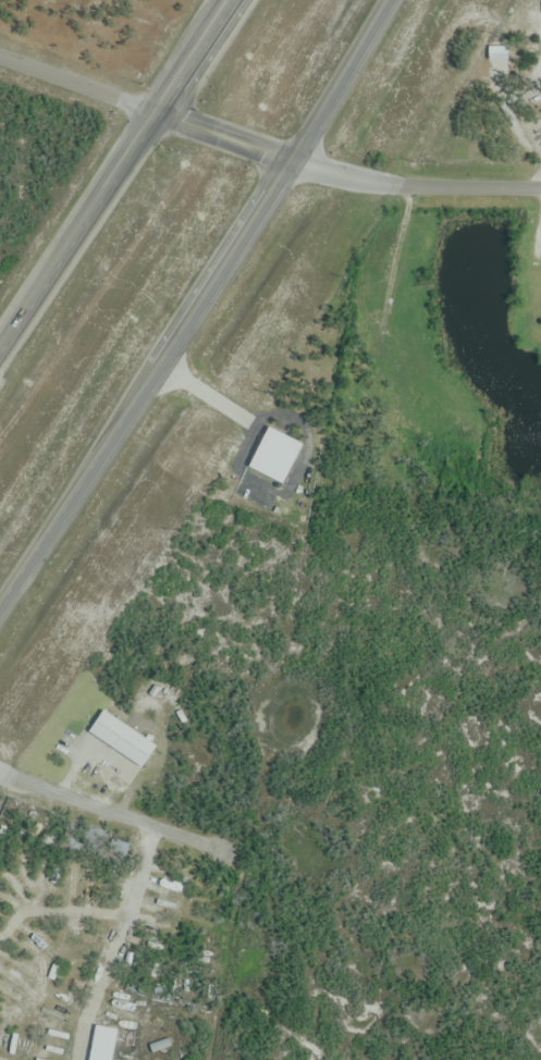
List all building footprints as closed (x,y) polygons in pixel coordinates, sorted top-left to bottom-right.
[(509,61),(509,40),(488,40),(488,61),(509,61)] [(533,245),(533,265),(540,265),(540,245),(533,245)] [(247,464),(266,424),(300,441),(282,480),(247,464)] [(101,705),(153,741),(137,764),(85,728),(101,705)] [(113,1026),(107,1059),(88,1059),(95,1023),(113,1026)]
